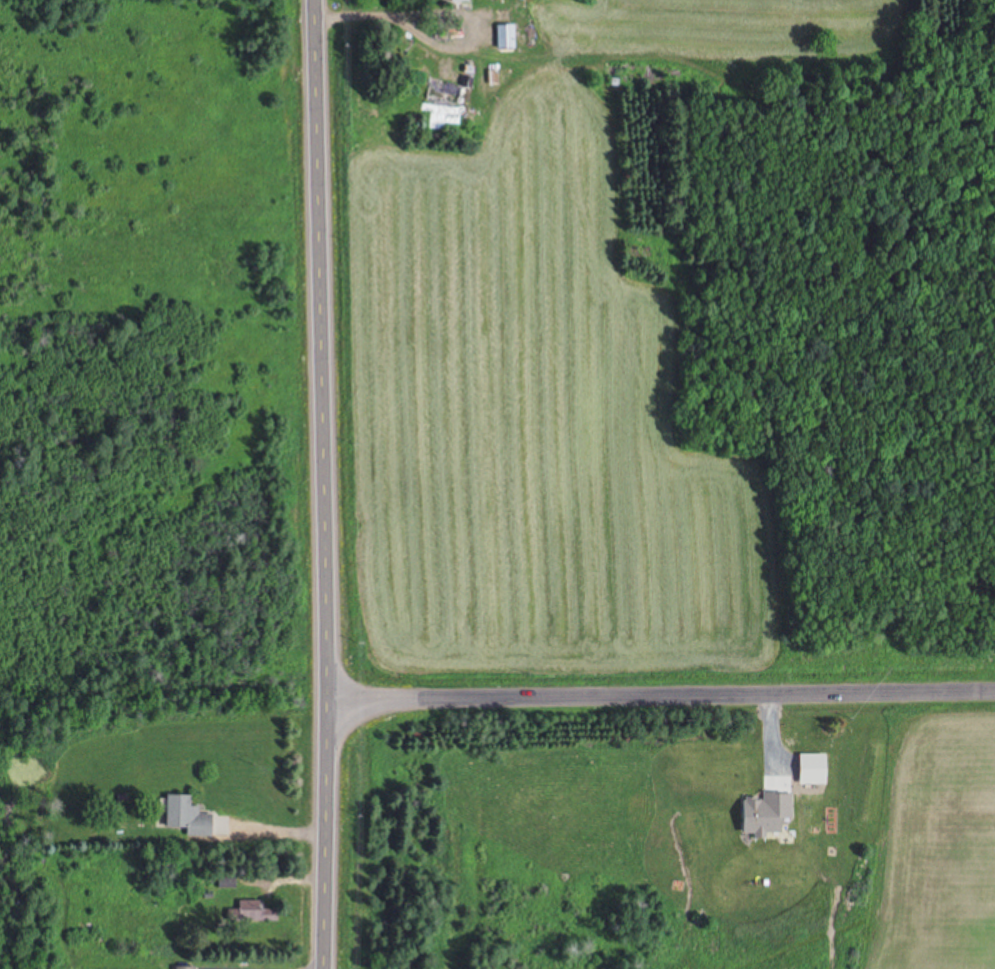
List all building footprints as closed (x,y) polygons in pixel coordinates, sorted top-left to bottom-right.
[(493,27),(493,51),(511,51),(511,27),(493,27)] [(419,102),(455,106),(456,90),(421,86),(419,102)] [(207,815),(196,815),(196,807),(185,807),(185,797),(161,796),(161,835),(207,835),(207,815)] [(234,901),(234,910),(223,910),(223,922),(275,922),(275,909),(256,909),(256,901),(234,901)]
